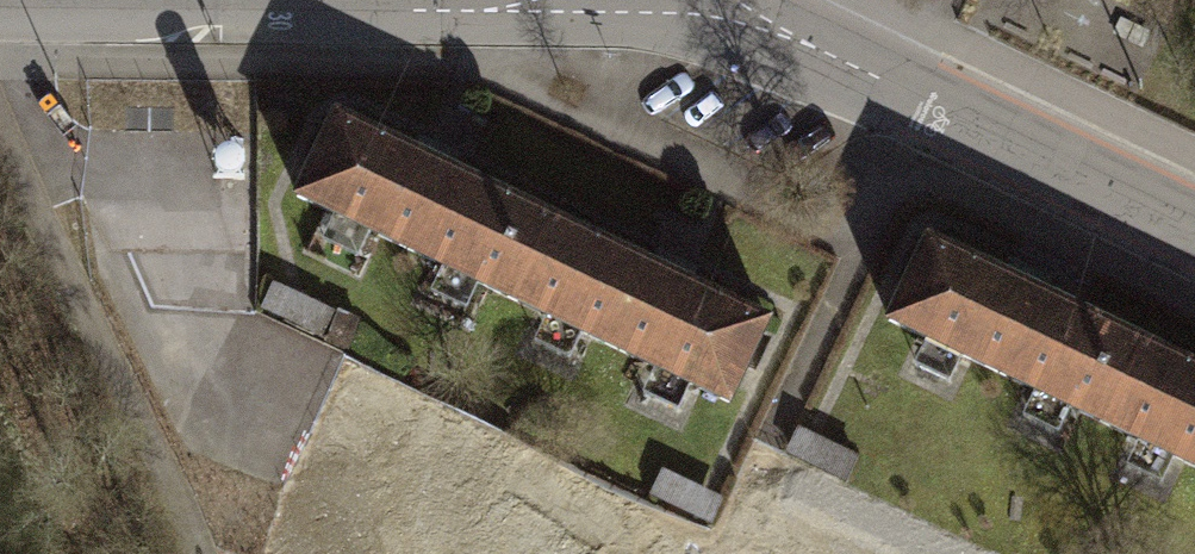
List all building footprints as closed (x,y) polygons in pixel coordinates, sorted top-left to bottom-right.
[(77,210),(234,210),(235,96),(77,96),(77,210)] [(348,120),(304,211),(520,313),(563,222),(348,120)] [(563,222),(520,313),(736,415),(779,324),(563,222)] [(935,250),(893,335),(1109,438),(1150,352),(935,250)] [(277,284),(268,311),(322,329),(331,302),(277,284)] [(239,384),(325,411),(347,341),(260,314),(239,384)] [(1109,438),(1194,479),(1194,373),(1150,352),(1109,438)] [(856,453),(809,430),(796,455),(843,478),(856,453)]
